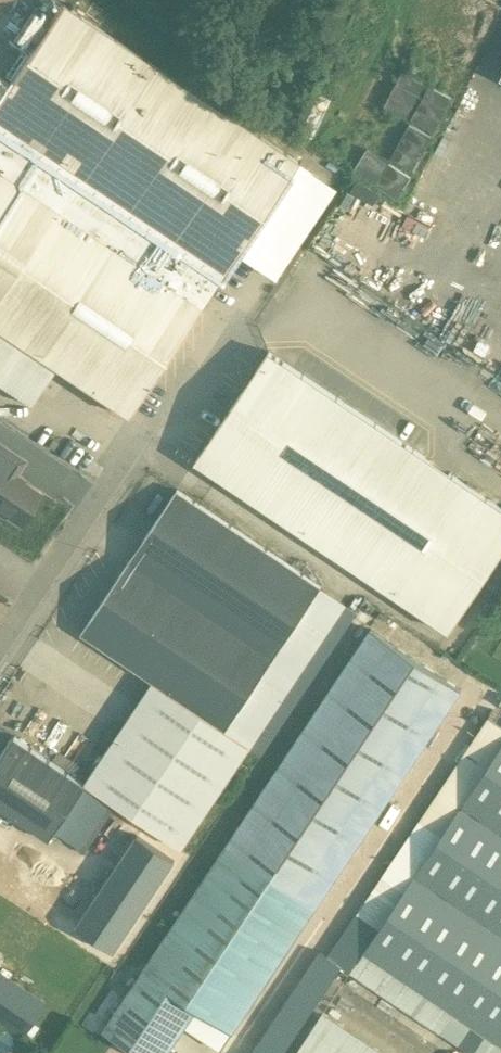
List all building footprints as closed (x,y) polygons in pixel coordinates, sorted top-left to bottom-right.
[(195,307),(294,162),(59,2),(0,90),(0,206),(15,184),(195,307)] [(402,70),(386,103),(411,115),(391,157),(416,169),(451,94),(402,70)] [(368,146),(354,168),(397,197),(411,176),(368,146)] [(122,416),(195,307),(15,184),(0,206),(0,333),(122,416)] [(195,462),(448,631),(500,551),(500,508),(268,353),(195,462)] [(5,516),(7,514),(20,523),(39,494),(14,477),(25,461),(0,444),(0,512),(5,516)] [(81,634),(225,730),(321,586),(177,490),(81,634)] [(102,1030),(137,1052),(168,1052),(196,1008),(233,1033),(461,689),(370,628),(102,1030)] [(250,748),(152,682),(85,782),(182,848),(250,748)] [(13,735),(0,754),(0,807),(49,840),(86,784),(13,735)] [(364,951),(500,1044),(500,748),(364,951)] [(137,835),(76,927),(113,952),(175,860),(137,835)] [(252,1052),(284,1052),(343,966),(329,956),(320,950),(252,1052)] [(45,1000),(0,970),(0,1026),(19,1039),(45,1000)] [(296,1052),(387,1052),(323,1011),(296,1052)]
